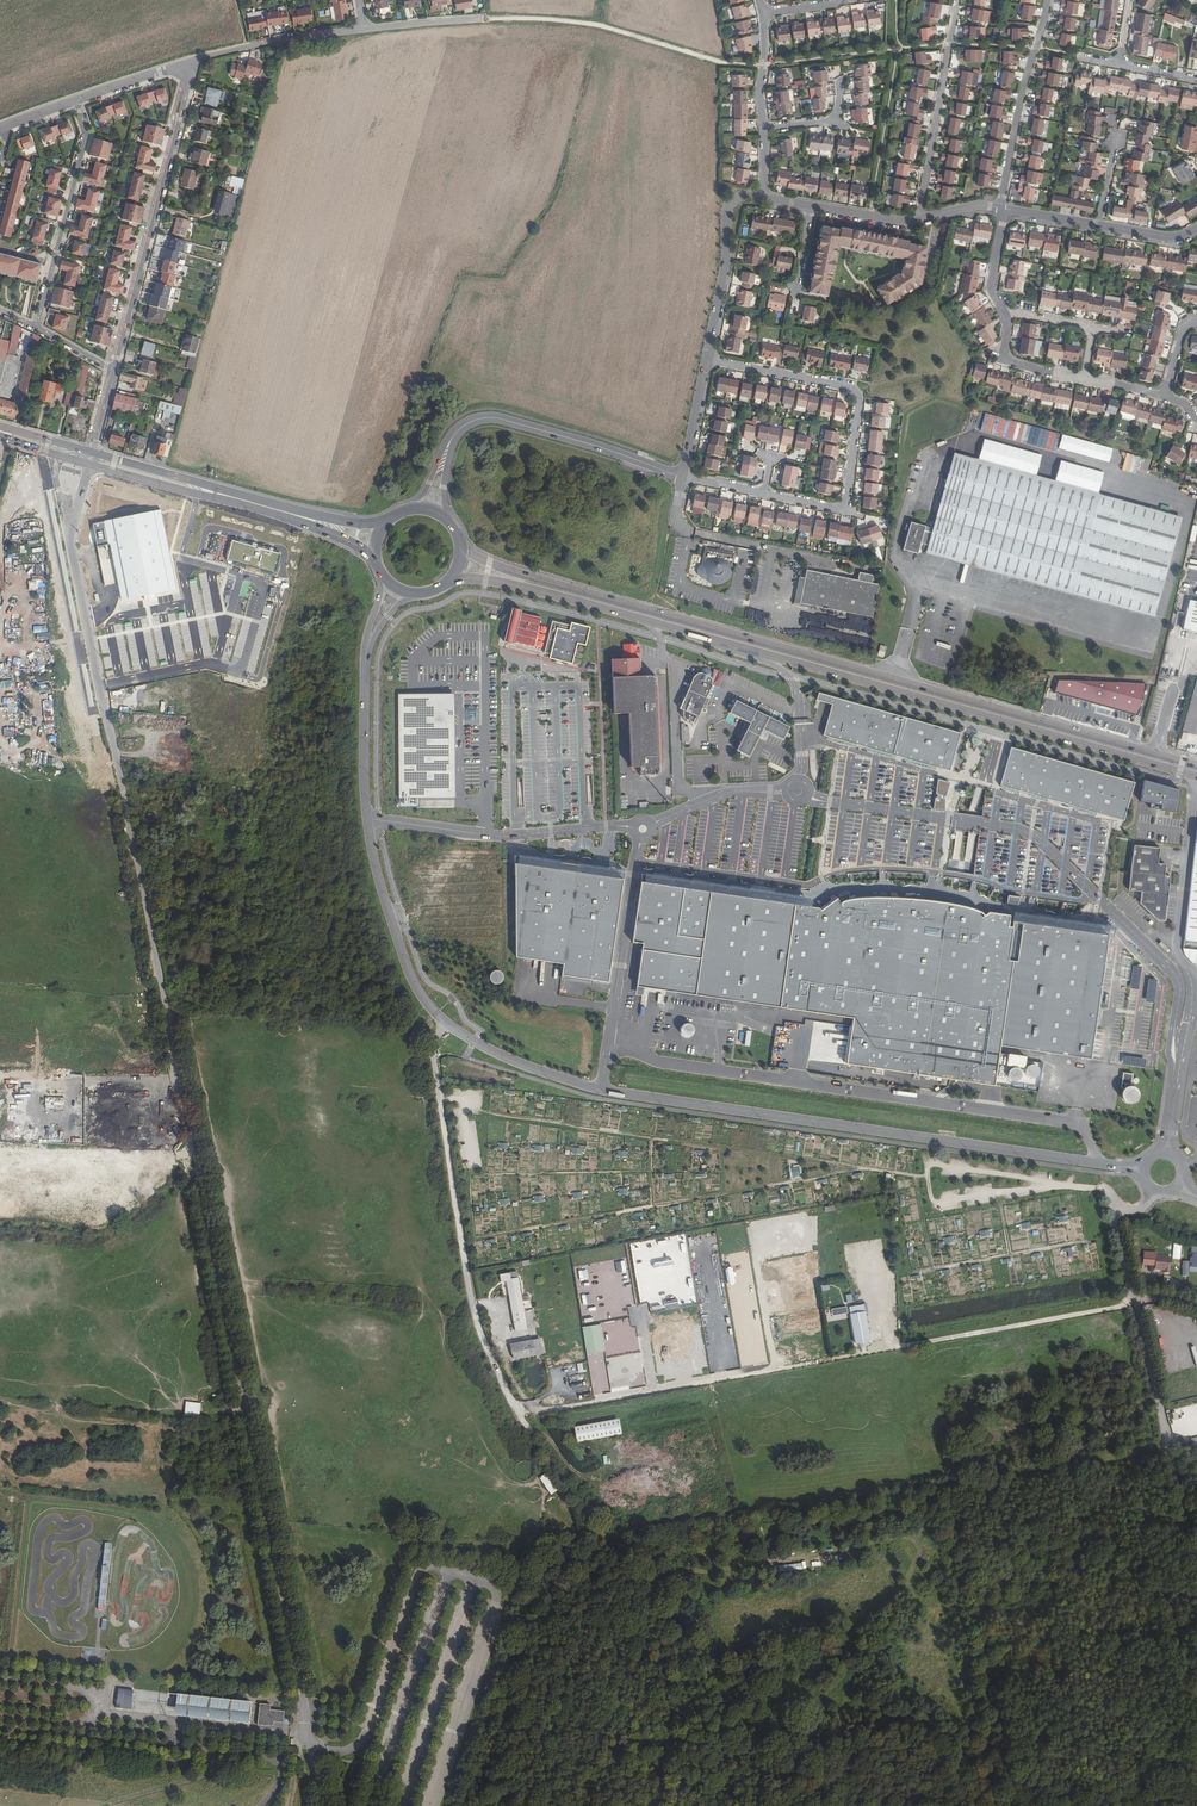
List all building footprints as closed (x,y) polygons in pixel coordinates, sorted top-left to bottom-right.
[(347,17),(345,6),(344,0),(338,0),(332,1),(333,3),(335,19),(347,17)] [(376,2),(377,2),(378,8),(389,6),(389,0),(375,0),(376,2)] [(411,7),(411,5),(420,4),(420,0),(404,0),(405,8),(411,7)] [(472,0),(455,0),(457,10),(473,7),(472,0)] [(1067,5),(1066,7),(1065,12),(1076,14),(1078,2),(1069,1),(1062,0),(1061,4),(1067,5)] [(1104,5),(1103,10),(1104,10),(1116,12),(1117,12),(1117,7),(1116,6),(1117,0),(1104,0),(1104,5)] [(1154,2),(1149,0),(1140,0),(1137,5),(1148,12),(1154,2)] [(935,18),(938,18),(939,12),(940,8),(941,8),(942,4),(931,2),(928,16),(935,18)] [(749,8),(748,4),(733,8),(736,19),(753,15),(752,10),(750,11),(749,8)] [(1021,19),(1031,20),(1032,13),(1033,10),(1035,10),(1035,6),(1029,5),(1024,4),(1021,19)] [(309,7),(290,10),(292,23),(297,22),(297,23),(302,23),(302,21),(306,20),(311,20),(309,7)] [(967,11),(972,12),(972,15),(971,20),(982,21),(984,9),(967,7),(967,11)] [(872,9),(867,10),(869,25),(881,23),(879,11),(875,11),(872,11),(872,9)] [(268,24),(275,23),(288,21),(286,10),(277,11),(277,10),(266,12),(267,15),(268,24)] [(1116,12),(1104,10),(1101,30),(1113,32),(1116,12)] [(857,11),(852,12),(854,27),(865,26),(863,13),(857,14),(857,11)] [(256,28),(260,27),(264,27),(264,25),(268,24),(267,15),(263,16),(262,14),(248,17),(250,30),(256,29),(256,28)] [(1150,15),(1138,14),(1136,27),(1135,29),(1134,29),(1133,35),(1136,36),(1147,37),(1150,15)] [(842,16),(837,17),(839,32),(851,30),(849,18),(845,18),(842,19),(842,16)] [(935,18),(928,16),(923,16),(922,24),(934,22),(935,18)] [(1064,28),(1073,29),(1075,18),(1059,16),(1058,21),(1062,22),(1063,20),(1065,20),(1065,22),(1064,28)] [(827,18),(822,19),(824,34),(835,32),(833,19),(829,20),(827,20),(827,18)] [(751,19),(735,23),(737,29),(738,29),(739,35),(752,32),(750,24),(752,24),(751,19)] [(807,21),(809,36),(815,35),(815,34),(821,34),(819,21),(815,21),(812,22),(812,20),(807,21)] [(792,23),(794,39),(805,37),(803,24),(799,25),(797,25),(797,22),(792,23)] [(781,28),(777,29),(779,41),(791,40),(789,25),(784,26),(784,28),(781,28)] [(970,31),(970,32),(970,38),(979,39),(980,26),(964,26),(964,32),(968,32),(968,30),(970,31)] [(937,27),(921,28),(922,40),(929,39),(932,39),(931,33),(931,31),(933,31),(933,33),(937,33),(937,27)] [(1028,29),(1012,28),(1012,40),(1022,40),(1022,34),(1022,33),(1024,33),(1024,34),(1028,34),(1028,29)] [(1109,46),(1110,46),(1113,32),(1101,30),(1100,30),(1098,44),(1099,44),(1109,46)] [(1060,36),(1060,38),(1059,45),(1070,47),(1072,35),(1055,31),(1054,37),(1058,38),(1058,36),(1060,36)] [(753,40),(752,36),(737,39),(739,51),(745,50),(746,53),(753,52),(752,48),(751,41),(753,40)] [(1132,54),(1146,56),(1149,37),(1147,37),(1136,36),(1135,46),(1135,48),(1133,48),(1132,54)] [(1191,42),(1188,57),(1194,58),(1196,59),(1196,43),(1191,42)] [(1176,48),(1155,43),(1153,55),(1161,56),(1162,57),(1163,52),(1175,54),(1176,48)] [(965,50),(965,55),(965,57),(963,57),(963,55),(959,55),(959,61),(974,61),(975,50),(969,50),(965,50)] [(932,62),(931,56),(927,57),(925,57),(925,55),(925,51),(915,52),(917,64),(932,62)] [(1019,63),(1019,57),(1015,57),(1015,59),(1013,59),(1013,57),(1013,51),(1000,51),(1000,63),(1019,63)] [(1175,54),(1163,52),(1162,57),(1174,60),(1175,54)] [(1050,61),(1046,61),(1045,67),(1060,70),(1063,58),(1054,56),(1052,62),(1052,64),(1050,63),(1050,61)] [(254,63),(254,62),(249,61),(247,67),(245,74),(254,77),(254,75),(259,76),(262,65),(257,64),(254,63)] [(855,73),(856,78),(868,76),(871,76),(870,64),(857,66),(858,73),(855,73)] [(247,67),(242,66),(242,67),(238,66),(233,65),(231,76),(235,77),(235,79),(244,81),(244,79),(245,74),(247,67)] [(916,83),(926,85),(927,78),(928,74),(930,75),(931,71),(919,69),(916,83)] [(814,72),(816,83),(827,81),(829,81),(829,76),(827,76),(826,70),(814,72)] [(956,74),(961,75),(961,78),(960,82),(971,84),(973,72),(956,70),(956,74)] [(1076,73),(1075,77),(1074,82),(1074,85),(1079,86),(1079,83),(1089,85),(1090,78),(1091,76),(1092,72),(1081,70),(1080,74),(1076,73)] [(1001,86),(1010,88),(1012,81),(1012,77),(1015,78),(1015,73),(1003,71),(1001,86)] [(1042,75),(1047,76),(1047,79),(1046,84),(1057,85),(1062,86),(1064,75),(1043,71),(1042,75)] [(777,83),(778,87),(790,86),(789,74),(778,75),(778,78),(779,82),(777,83)] [(733,75),(733,87),(747,87),(747,82),(746,82),(746,75),(733,75)] [(856,78),(858,93),(867,92),(870,92),(868,76),(856,78)] [(1106,78),(1105,79),(1103,90),(1108,91),(1108,89),(1118,91),(1121,78),(1111,76),(1110,79),(1106,78)] [(1100,79),(1094,78),(1094,79),(1090,78),(1089,85),(1087,93),(1091,94),(1092,91),(1103,93),(1103,90),(1105,79),(1100,78),(1100,79)] [(1131,80),(1121,78),(1118,91),(1128,93),(1128,95),(1133,97),(1135,85),(1131,84),(1131,80)] [(814,87),(815,98),(825,97),(827,97),(826,86),(827,86),(827,81),(816,83),(815,83),(815,87),(814,87)] [(1137,97),(1137,94),(1148,97),(1150,84),(1140,82),(1139,86),(1135,85),(1133,97),(1137,97)] [(136,93),(142,106),(148,103),(151,102),(150,100),(157,97),(158,100),(169,97),(165,84),(136,93)] [(1160,86),(1150,84),(1148,97),(1157,98),(1157,101),(1162,102),(1164,90),(1160,89),(1160,86)] [(909,98),(920,100),(921,95),(921,93),(927,94),(928,89),(911,86),(909,98)] [(960,87),(959,92),(959,94),(957,93),(957,92),(953,91),(952,97),(967,100),(969,88),(960,87)] [(1040,93),(1036,92),(1035,98),(1051,101),(1053,89),(1043,87),(1042,93),(1040,93)] [(1168,91),(1164,90),(1162,102),(1166,103),(1167,100),(1177,102),(1179,89),(1169,87),(1168,91)] [(219,101),(221,92),(208,89),(206,97),(219,101)] [(993,100),(1004,102),(1005,97),(1005,95),(1010,96),(1011,92),(995,89),(993,100)] [(1180,102),(1196,106),(1196,92),(1183,90),(1180,102)] [(747,91),(734,91),(734,103),(735,103),(747,103),(747,91)] [(774,99),(775,103),(776,103),(789,102),(788,92),(775,93),(776,98),(774,99)] [(858,93),(853,94),(854,99),(855,99),(856,106),(868,104),(867,92),(858,93)] [(813,99),(815,110),(825,109),(824,102),(826,102),(825,97),(815,98),(813,99)] [(124,98),(94,109),(102,127),(111,123),(109,116),(116,113),(118,118),(129,114),(124,98)] [(789,102),(776,103),(777,108),(779,108),(780,115),(792,113),(791,101),(789,102)] [(906,114),(923,117),(924,112),(918,111),(919,109),(920,104),(909,102),(906,114)] [(957,102),(956,108),(956,110),(954,110),(954,108),(950,107),(949,113),(965,116),(967,104),(957,102)] [(747,103),(735,103),(736,120),(746,120),(747,120),(747,103)] [(1037,108),(1033,108),(1032,114),(1048,116),(1050,105),(1040,103),(1039,109),(1037,108)] [(989,116),(1001,118),(1001,114),(1002,111),(1007,112),(1008,107),(992,104),(989,116)] [(866,108),(852,110),(853,115),(854,114),(855,118),(855,123),(868,121),(866,108)] [(204,109),(203,115),(201,122),(216,127),(220,113),(204,109)] [(1099,112),(1088,110),(1085,123),(1088,123),(1101,126),(1102,117),(1102,113),(1099,112)] [(948,122),(950,122),(950,126),(948,132),(958,134),(960,119),(949,117),(948,122)] [(1031,132),(1040,134),(1043,120),(1032,117),(1031,122),(1033,122),(1032,126),(1031,132)] [(69,118),(38,128),(46,141),(75,131),(69,118)] [(756,128),(756,119),(748,119),(748,128),(756,128)] [(746,136),(746,120),(736,120),(735,120),(735,136),(746,136)] [(990,135),(1000,137),(1001,133),(1002,129),(1003,130),(1005,123),(993,121),(990,135)] [(1143,125),(1139,124),(1137,133),(1149,135),(1152,136),(1154,122),(1148,121),(1144,121),(1143,125)] [(146,122),(141,139),(161,144),(165,127),(146,122)] [(919,139),(917,139),(918,133),(919,129),(921,129),(921,125),(910,123),(907,137),(904,137),(903,143),(906,143),(918,145),(919,139)] [(1086,133),(1099,135),(1101,126),(1088,123),(1086,133)] [(1181,149),(1194,152),(1196,141),(1194,140),(1195,136),(1196,128),(1186,126),(1181,149)] [(194,142),(205,145),(207,137),(209,137),(211,132),(197,129),(194,142)] [(31,132),(15,136),(19,151),(35,145),(31,132)] [(1135,142),(1138,143),(1138,147),(1139,147),(1149,149),(1150,149),(1151,145),(1147,144),(1149,135),(1137,133),(1136,133),(1135,142)] [(1078,140),(1082,141),(1080,149),(1081,149),(1089,151),(1095,152),(1096,147),(1096,143),(1093,143),(1093,138),(1079,135),(1078,140)] [(821,149),(823,138),(818,137),(818,139),(811,138),(809,149),(821,151),(821,149)] [(834,138),(823,137),(823,138),(821,149),(832,151),(834,138)] [(845,138),(839,137),(837,153),(848,155),(848,154),(849,148),(850,141),(844,140),(845,138)] [(93,138),(89,154),(107,159),(112,142),(93,138)] [(949,150),(958,152),(960,140),(945,138),(944,144),(948,144),(948,142),(950,143),(950,144),(949,150)] [(1031,150),(1041,152),(1043,141),(1028,138),(1026,144),(1030,144),(1031,143),(1033,143),(1032,145),(1031,150)] [(780,157),(793,156),(791,139),(780,140),(781,148),(782,153),(780,153),(780,157)] [(870,141),(855,139),(854,148),(853,151),(868,153),(870,141)] [(736,150),(750,152),(751,148),(749,147),(750,142),(738,140),(736,150)] [(987,154),(996,156),(998,149),(998,146),(1000,146),(1001,142),(989,140),(987,154)] [(904,158),(913,160),(914,153),(915,149),(917,150),(918,145),(906,143),(904,158)] [(141,144),(136,165),(154,170),(156,162),(150,161),(154,147),(141,144)] [(26,155),(36,151),(34,147),(24,151),(26,155)] [(1138,151),(1134,150),(1132,159),(1140,161),(1147,162),(1149,149),(1139,147),(1138,151)] [(208,167),(211,154),(195,150),(191,163),(208,167)] [(1089,151),(1087,160),(1079,159),(1078,162),(1085,164),(1096,166),(1099,166),(1102,153),(1095,152),(1089,151)] [(750,154),(739,152),(737,166),(750,168),(750,162),(749,162),(749,159),(750,154)] [(942,157),(947,159),(946,161),(945,166),(957,168),(959,156),(942,153),(942,157)] [(1024,158),(1029,159),(1028,162),(1028,166),(1039,168),(1041,157),(1025,153),(1024,158)] [(0,219),(0,235),(10,238),(31,162),(15,157),(0,219)] [(992,160),(981,158),(979,170),(995,173),(996,169),(991,168),(991,165),(992,160)] [(1127,167),(1130,168),(1129,172),(1133,173),(1137,174),(1140,161),(1132,159),(1128,158),(1127,167)] [(106,164),(94,161),(91,175),(84,174),(82,181),(101,186),(106,164)] [(1185,161),(1173,169),(1182,185),(1191,179),(1194,177),(1185,161)] [(896,174),(907,176),(908,171),(909,169),(914,170),(914,165),(898,162),(896,174)] [(1096,166),(1085,164),(1082,177),(1090,178),(1097,180),(1099,170),(1095,170),(1096,166)] [(64,168),(51,165),(45,188),(57,191),(64,168)] [(751,170),(738,168),(736,181),(737,181),(747,182),(747,179),(748,175),(750,175),(751,170)] [(133,169),(126,197),(141,201),(148,173),(133,169)] [(193,190),(198,172),(185,169),(181,187),(193,190)] [(946,170),(945,176),(945,177),(942,177),(942,175),(939,175),(938,181),(953,184),(955,172),(946,170)] [(783,186),(788,187),(790,173),(779,171),(776,171),(775,177),(778,178),(777,184),(784,185),(783,186)] [(1024,176),(1021,175),(1020,181),(1035,184),(1037,172),(1028,171),(1026,176),(1026,178),(1024,178),(1024,176)] [(1133,177),(1129,176),(1128,181),(1129,181),(1132,181),(1131,186),(1141,188),(1144,189),(1145,184),(1143,184),(1144,175),(1137,174),(1133,173),(1133,177)] [(977,185),(986,187),(988,181),(988,179),(990,180),(990,182),(994,182),(995,176),(980,174),(977,185)] [(1075,185),(1073,185),(1072,189),(1083,191),(1084,187),(1088,188),(1090,178),(1082,177),(1077,176),(1075,185)] [(242,189),(244,180),(233,177),(231,186),(242,189)] [(801,179),(790,177),(788,187),(788,188),(799,190),(801,179)] [(812,178),(806,177),(804,189),(808,190),(817,191),(819,179),(817,179),(812,178)] [(893,190),(909,193),(910,189),(905,188),(906,185),(907,180),(895,178),(893,190)] [(834,183),(821,181),(819,193),(827,195),(827,193),(832,194),(834,183)] [(848,185),(837,183),(834,196),(839,197),(839,195),(843,195),(846,196),(848,185)] [(862,187),(852,185),(850,199),(855,199),(855,198),(857,198),(860,199),(862,187)] [(941,197),(951,199),(953,187),(937,185),(936,191),(940,191),(940,190),(942,190),(942,192),(941,197)] [(1023,198),(1032,200),(1034,188),(1019,185),(1017,191),(1021,192),(1022,190),(1024,190),(1024,192),(1023,198)] [(1125,194),(1129,195),(1128,200),(1132,200),(1141,202),(1142,197),(1139,197),(1141,188),(1131,186),(1128,186),(1127,186),(1125,194)] [(78,196),(75,207),(94,212),(100,192),(87,188),(85,198),(78,196)] [(43,192),(38,210),(57,215),(62,197),(43,192)] [(219,193),(214,210),(216,213),(230,217),(236,197),(219,193)] [(891,206),(901,208),(902,202),(902,200),(904,201),(904,202),(908,203),(909,197),(893,194),(891,206)] [(1052,195),(1051,204),(1061,206),(1071,208),(1083,210),(1092,212),(1094,203),(1077,200),(1073,199),(1069,198),(1052,195)] [(1182,207),(1186,214),(1188,217),(1196,212),(1196,198),(1182,207)] [(125,201),(121,216),(141,222),(145,206),(125,201)] [(1181,214),(1182,216),(1186,214),(1182,207),(1178,201),(1161,212),(1168,222),(1181,214)] [(1130,209),(1113,206),(1111,215),(1128,218),(1130,209)] [(1146,221),(1147,212),(1130,209),(1128,218),(1146,221)] [(70,223),(67,233),(85,238),(92,216),(80,213),(77,225),(70,223)] [(37,215),(30,240),(42,244),(50,219),(37,215)] [(767,230),(771,230),(773,223),(768,222),(769,219),(763,219),(759,218),(753,217),(751,229),(767,231),(767,230)] [(186,238),(190,221),(177,218),(173,235),(186,238)] [(795,222),(773,219),(773,223),(771,230),(771,231),(793,235),(795,222)] [(120,221),(114,244),(134,248),(136,239),(130,238),(133,224),(120,221)] [(980,225),(975,224),(973,234),(972,236),(989,239),(992,227),(980,224),(980,225)] [(822,227),(809,294),(827,297),(838,247),(847,249),(895,259),(905,261),(903,273),(877,290),(887,306),(920,284),(927,248),(909,244),(910,242),(892,239),(858,232),(841,229),(840,231),(822,227)] [(955,229),(953,240),(971,243),(972,240),(972,236),(973,234),(969,234),(969,232),(955,229)] [(1010,232),(1008,245),(1023,248),(1025,235),(1010,232)] [(1038,247),(1038,246),(1043,247),(1045,235),(1030,233),(1028,246),(1029,246),(1038,247)] [(1045,234),(1045,235),(1043,247),(1042,250),(1056,253),(1059,239),(1054,238),(1052,238),(1053,235),(1045,234)] [(66,245),(65,251),(83,256),(87,242),(74,239),(72,247),(66,245)] [(1082,257),(1084,242),(1079,241),(1078,243),(1069,241),(1067,254),(1082,257)] [(212,248),(225,251),(227,243),(222,242),(222,244),(216,243),(213,243),(212,248)] [(1090,243),(1084,242),(1082,257),(1094,259),(1096,246),(1090,245),(1090,243)] [(746,260),(745,264),(757,266),(760,249),(748,246),(745,260),(746,260)] [(1120,250),(1104,247),(1102,260),(1122,264),(1123,261),(1125,250),(1125,249),(1120,249),(1120,250)] [(112,248),(109,263),(122,266),(126,252),(112,248)] [(1189,251),(1188,258),(1187,260),(1187,261),(1196,263),(1196,251),(1194,250),(1195,249),(1189,248),(1189,251)] [(223,258),(224,253),(211,249),(210,254),(223,258)] [(1132,251),(1125,250),(1123,261),(1145,265),(1147,253),(1143,252),(1140,252),(1132,250),(1132,251)] [(0,252),(0,272),(36,282),(41,263),(0,252)] [(175,261),(176,257),(163,254),(159,269),(172,272),(173,268),(175,268),(177,262),(175,261)] [(1150,264),(1150,265),(1165,268),(1168,255),(1163,254),(1162,256),(1158,256),(1152,254),(1151,255),(1150,264)] [(1179,257),(1168,255),(1165,268),(1185,272),(1187,261),(1187,260),(1179,258),(1179,257)] [(790,270),(792,259),(777,256),(776,264),(775,267),(785,269),(790,270)] [(65,272),(63,282),(73,285),(80,263),(61,258),(58,270),(65,272)] [(980,262),(963,259),(961,266),(967,267),(966,275),(978,277),(979,272),(978,272),(980,262)] [(1011,270),(1009,270),(1008,275),(1012,275),(1021,277),(1023,268),(1028,269),(1030,269),(1031,264),(1021,262),(1013,260),(1011,270)] [(119,271),(108,269),(103,289),(122,294),(124,286),(116,284),(119,271)] [(744,283),(743,287),(754,289),(755,285),(753,285),(755,275),(743,272),(741,282),(744,283)] [(966,275),(963,274),(959,296),(961,295),(975,292),(978,277),(966,275)] [(1020,282),(1023,282),(1024,277),(1021,277),(1012,275),(1011,280),(1008,279),(1006,290),(1018,292),(1018,291),(1020,282)] [(173,300),(168,299),(171,287),(155,284),(153,295),(150,294),(148,305),(171,310),(173,300)] [(50,302),(68,307),(73,289),(54,285),(50,302)] [(21,313),(26,314),(34,288),(29,286),(21,313)] [(1182,292),(1181,300),(1195,302),(1196,303),(1196,291),(1182,288),(1182,292)] [(738,295),(736,306),(749,308),(752,293),(738,290),(737,295),(738,295)] [(1042,291),(1040,299),(1039,304),(1055,307),(1055,306),(1057,295),(1052,294),(1052,293),(1042,291)] [(1169,294),(1157,291),(1153,305),(1164,308),(1165,304),(1166,304),(1169,294)] [(101,292),(94,319),(107,322),(113,295),(101,292)] [(1073,293),(1072,297),(1070,308),(1086,311),(1088,298),(1088,296),(1073,293)] [(783,312),(786,297),(781,296),(780,297),(773,296),(769,295),(766,294),(764,303),(767,304),(766,309),(775,310),(783,312)] [(1057,294),(1057,295),(1055,306),(1059,307),(1059,308),(1070,310),(1070,308),(1072,297),(1057,294)] [(975,295),(964,302),(972,314),(983,307),(975,295)] [(1103,301),(1088,298),(1086,311),(1101,313),(1103,301)] [(1121,304),(1121,305),(1118,318),(1134,321),(1134,320),(1137,308),(1134,307),(1135,303),(1127,302),(1126,306),(1125,306),(1126,300),(1122,299),(1121,304)] [(1121,304),(1103,301),(1101,313),(1111,315),(1113,316),(1113,317),(1118,318),(1121,305),(1121,304)] [(815,309),(802,306),(801,310),(804,311),(803,315),(802,321),(812,323),(815,309)] [(161,325),(165,311),(151,307),(148,321),(161,325)] [(983,307),(972,314),(982,329),(988,325),(992,323),(988,317),(989,316),(983,307)] [(51,327),(66,331),(69,315),(55,311),(51,327)] [(1170,315),(1158,312),(1154,326),(1165,329),(1167,329),(1169,325),(1167,324),(1168,321),(1170,315)] [(732,327),(731,333),(740,335),(744,335),(744,332),(747,318),(735,316),(734,323),(733,327),(732,327)] [(952,320),(955,325),(961,321),(958,316),(952,320)] [(203,331),(205,322),(200,320),(197,330),(203,331)] [(1021,334),(1022,334),(1022,338),(1033,340),(1036,326),(1023,323),(1021,334)] [(25,329),(14,324),(12,335),(34,343),(36,335),(25,329)] [(93,324),(89,340),(108,346),(113,329),(93,324)] [(986,345),(997,338),(988,325),(982,329),(977,332),(980,336),(986,345)] [(1165,331),(1154,328),(1150,340),(1151,340),(1163,344),(1165,339),(1163,338),(1164,335),(1165,331)] [(741,339),(739,339),(740,335),(731,333),(730,337),(728,337),(725,351),(738,354),(741,339)] [(36,335),(34,343),(33,346),(31,348),(37,350),(39,344),(40,338),(41,337),(36,335)] [(194,354),(198,340),(186,336),(182,351),(194,354)] [(40,338),(39,344),(48,347),(58,352),(60,348),(56,346),(40,338)] [(1019,354),(1032,356),(1032,352),(1034,345),(1035,340),(1033,340),(1022,338),(1021,338),(1019,347),(1020,348),(1019,354)] [(1163,344),(1151,340),(1147,354),(1157,357),(1160,358),(1163,344)] [(10,342),(8,349),(0,382),(0,413),(15,417),(18,404),(8,401),(19,357),(15,355),(16,347),(15,343),(10,342)] [(155,345),(145,343),(142,355),(151,358),(155,345)] [(773,358),(778,359),(778,356),(779,349),(780,348),(763,344),(761,357),(765,358),(768,359),(773,360),(773,358)] [(1065,347),(1048,344),(1046,357),(1063,359),(1065,347)] [(792,358),(797,359),(799,349),(785,346),(780,345),(780,348),(779,349),(784,350),(783,357),(782,358),(787,359),(787,357),(792,358)] [(1065,345),(1065,347),(1063,359),(1077,362),(1080,347),(1065,345)] [(8,349),(0,347),(0,382),(8,349)] [(25,396),(37,350),(31,348),(29,348),(18,394),(25,396)] [(1103,363),(1103,366),(1109,367),(1112,354),(1112,352),(1107,351),(1098,349),(1097,349),(1095,361),(1103,363)] [(813,364),(821,366),(824,353),(808,350),(805,361),(809,362),(809,364),(813,364)] [(1127,357),(1112,354),(1109,367),(1116,368),(1116,367),(1118,367),(1125,369),(1126,363),(1127,357)] [(1147,354),(1145,354),(1141,367),(1145,368),(1154,370),(1156,366),(1154,365),(1157,357),(1147,354)] [(839,368),(848,370),(851,358),(832,355),(829,367),(838,369),(839,368)] [(855,357),(853,370),(861,372),(861,371),(867,372),(869,360),(855,357)] [(195,359),(189,358),(186,369),(192,371),(195,359)] [(143,361),(141,370),(142,371),(141,373),(151,376),(154,364),(143,361)] [(83,366),(80,364),(74,387),(77,388),(83,366)] [(981,366),(972,364),(969,376),(982,380),(986,366),(982,365),(981,366)] [(1152,374),(1153,375),(1154,370),(1145,368),(1143,372),(1139,371),(1137,380),(1150,383),(1152,374)] [(988,372),(985,383),(996,386),(996,385),(1000,374),(995,372),(994,374),(991,373),(988,372)] [(142,379),(121,373),(119,380),(132,383),(132,390),(139,391),(142,379)] [(1014,378),(1000,374),(996,385),(1003,387),(1004,386),(1011,389),(1014,380),(1014,378)] [(1181,386),(1195,390),(1196,382),(1196,377),(1184,374),(1181,386)] [(719,378),(716,391),(726,393),(729,378),(725,377),(724,379),(719,378)] [(726,393),(736,395),(738,382),(733,381),(733,379),(729,378),(726,393)] [(39,399),(50,402),(54,390),(61,391),(63,385),(44,380),(39,399)] [(1021,382),(1014,380),(1011,389),(1010,392),(1024,396),(1025,396),(1028,383),(1022,381),(1021,382)] [(183,387),(186,390),(188,382),(184,381),(184,383),(183,382),(180,385),(182,387),(183,387)] [(747,382),(743,381),(740,396),(741,396),(748,398),(749,398),(752,386),(749,385),(746,385),(747,382)] [(1042,387),(1028,383),(1025,396),(1040,400),(1042,387)] [(761,385),(757,384),(754,398),(764,400),(766,388),(763,387),(761,387),(761,385)] [(1057,390),(1042,387),(1040,400),(1055,403),(1057,390)] [(771,389),(768,401),(778,403),(781,389),(777,388),(776,390),(771,389)] [(67,389),(63,405),(68,406),(73,391),(67,389)] [(785,391),(782,404),(784,404),(791,405),(792,405),(795,391),(790,390),(790,392),(785,391)] [(1072,393),(1057,390),(1055,403),(1070,405),(1072,393)] [(77,392),(73,391),(69,405),(79,408),(89,411),(92,412),(95,401),(76,396),(77,392)] [(798,394),(796,406),(806,408),(809,394),(804,393),(804,395),(798,394)] [(115,394),(111,410),(132,415),(136,400),(115,394)] [(813,395),(809,394),(806,408),(806,409),(813,410),(816,411),(818,398),(813,397),(813,395)] [(993,398),(979,394),(976,402),(991,406),(993,398)] [(1085,396),(1074,394),(1072,407),(1087,410),(1089,398),(1085,397),(1085,396)] [(827,398),(823,397),(820,411),(830,413),(832,401),(827,400),(827,398)] [(1001,400),(993,398),(991,406),(1005,410),(1007,404),(1001,403),(1001,400)] [(1098,400),(1089,398),(1087,410),(1087,411),(1102,413),(1102,411),(1104,400),(1099,399),(1098,400)] [(1104,398),(1104,400),(1102,411),(1114,415),(1117,407),(1118,402),(1104,398)] [(1137,404),(1123,400),(1122,403),(1120,408),(1119,412),(1120,412),(1119,416),(1133,420),(1137,404)] [(841,402),(836,401),(833,415),(843,417),(846,405),(840,404),(841,402)] [(171,412),(180,415),(182,407),(160,402),(158,409),(171,412)] [(874,408),(874,413),(888,415),(889,405),(877,403),(876,407),(876,409),(874,408)] [(1133,420),(1133,421),(1137,422),(1137,421),(1139,417),(1148,420),(1151,409),(1152,407),(1141,404),(1137,403),(1137,404),(1133,420)] [(77,415),(79,408),(69,405),(67,412),(77,415)] [(717,413),(715,412),(714,417),(729,419),(731,410),(719,407),(717,413)] [(1156,410),(1151,409),(1148,420),(1147,424),(1147,425),(1151,427),(1161,430),(1161,429),(1162,427),(1164,417),(1166,413),(1156,410)] [(171,412),(164,411),(161,420),(164,421),(165,418),(169,419),(171,412)] [(985,414),(980,430),(1027,443),(1031,426),(985,414)] [(871,422),(870,422),(869,427),(883,429),(885,419),(872,417),(871,422)] [(1182,422),(1164,417),(1162,427),(1161,429),(1174,433),(1176,429),(1180,430),(1182,422)] [(713,426),(711,426),(710,430),(725,433),(727,423),(715,421),(713,426)] [(748,440),(752,441),(755,427),(745,425),(743,438),(746,438),(748,439),(748,440)] [(766,443),(769,428),(759,426),(757,439),(760,440),(762,440),(762,442),(766,443)] [(779,430),(769,428),(766,443),(771,444),(771,442),(777,443),(779,430)] [(793,432),(783,430),(780,445),(785,446),(785,444),(787,444),(791,445),(793,432)] [(838,433),(826,431),(824,441),(827,441),(838,443),(839,439),(837,439),(838,433)] [(870,436),(868,436),(867,441),(882,442),(883,433),(870,431),(870,436)] [(1054,451),(1059,434),(1050,431),(1044,448),(1054,451)] [(709,440),(708,444),(723,447),(725,437),(712,434),(711,440),(709,440)] [(146,438),(132,435),(129,446),(143,449),(146,438)] [(806,437),(797,435),(794,450),(798,451),(799,449),(804,450),(804,449),(809,450),(810,438),(806,438),(806,437)] [(123,447),(124,440),(111,436),(109,444),(123,447)] [(173,441),(167,439),(165,439),(157,436),(152,452),(163,455),(168,456),(173,441)] [(1075,438),(1071,451),(1078,453),(1082,440),(1075,438)] [(826,446),(825,445),(823,455),(838,458),(838,453),(837,453),(838,448),(836,447),(836,443),(827,441),(826,446)] [(881,453),(882,442),(867,441),(867,445),(868,446),(868,451),(881,453)] [(721,447),(707,444),(706,449),(708,449),(707,451),(707,454),(719,457),(721,447)] [(1188,457),(1196,459),(1196,445),(1191,444),(1188,457)] [(1184,453),(1172,446),(1165,457),(1177,464),(1184,453)] [(954,453),(951,460),(1096,500),(1098,496),(1098,494),(954,453)] [(880,457),(867,455),(867,458),(867,460),(865,460),(865,465),(879,466),(880,457)] [(756,459),(744,456),(742,466),(757,469),(757,464),(755,464),(756,459)] [(704,468),(716,470),(718,461),(704,458),(703,462),(705,462),(704,468)] [(839,462),(827,460),(825,470),(839,472),(840,467),(838,467),(839,462)] [(920,543),(928,545),(927,547),(1072,588),(1071,592),(1154,616),(1181,520),(1098,496),(1096,500),(951,460),(931,533),(924,531),(925,527),(910,523),(903,550),(917,554),(920,543)] [(754,473),(756,473),(757,469),(742,466),(740,476),(752,478),(754,473)] [(784,471),(782,471),(781,475),(796,478),(798,468),(786,466),(784,471)] [(864,483),(877,484),(878,470),(864,469),(863,473),(865,474),(864,483)] [(837,477),(838,477),(840,473),(839,472),(825,470),(823,479),(836,482),(837,477)] [(782,486),(794,488),(796,478),(781,475),(780,479),(783,480),(782,486)] [(834,491),(836,491),(837,486),(822,483),(821,493),(833,496),(834,491)] [(864,493),(876,495),(876,494),(877,485),(878,485),(877,484),(864,483),(863,483),(863,488),(865,488),(864,493)] [(695,495),(691,512),(702,514),(705,495),(700,494),(700,496),(695,495)] [(1098,494),(1098,496),(1181,520),(1182,517),(1098,494)] [(708,503),(706,510),(716,512),(719,500),(713,499),(714,497),(709,496),(709,497),(708,503)] [(863,508),(875,510),(876,499),(862,497),(861,502),(863,502),(863,508)] [(722,502),(720,515),(730,517),(733,502),(728,501),(727,503),(722,502)] [(744,519),(747,505),(742,504),(742,506),(736,505),(734,517),(744,519)] [(750,507),(747,520),(757,522),(760,507),(755,506),(755,508),(750,507)] [(161,513),(161,510),(94,523),(106,585),(110,584),(118,583),(121,599),(149,594),(176,588),(169,551),(161,513)] [(764,512),(761,524),(771,526),(774,512),(769,511),(769,512),(764,512)] [(778,513),(775,525),(785,527),(788,513),(783,512),(783,514),(778,513)] [(793,514),(788,513),(785,527),(795,529),(797,517),(792,516),(793,514)] [(806,518),(802,517),(799,531),(808,533),(811,521),(806,520),(806,518)] [(820,519),(816,518),(813,533),(823,535),(825,522),(822,521),(820,521),(820,519)] [(830,524),(827,536),(837,538),(840,523),(836,522),(835,525),(830,524)] [(843,528),(841,540),(851,542),(854,527),(849,526),(848,529),(843,528)] [(871,526),(867,528),(871,541),(882,538),(878,526),(872,528),(871,526)] [(857,533),(861,545),(871,541),(867,528),(862,529),(863,531),(857,533)] [(279,553),(233,539),(227,558),(273,572),(279,553)] [(709,583),(716,585),(720,585),(723,584),(727,581),(729,579),(731,574),(736,554),(705,547),(701,564),(700,565),(698,568),(697,570),(697,573),(698,575),(699,577),(702,579),(705,580),(706,581),(709,583)] [(927,547),(925,554),(1070,595),(1071,592),(1072,588),(927,547)] [(1187,580),(1196,581),(1196,556),(1190,555),(1187,580)] [(857,580),(805,570),(804,577),(798,604),(812,607),(872,619),(879,585),(872,583),(873,575),(859,573),(857,580)] [(811,610),(812,607),(798,604),(804,577),(798,576),(792,606),(811,610)] [(1071,592),(1070,595),(1153,618),(1154,616),(1071,592)] [(1183,631),(1196,634),(1196,603),(1189,601),(1183,631)] [(522,610),(512,608),(504,641),(514,644),(514,642),(533,646),(541,617),(521,613),(522,610)] [(571,623),(571,626),(552,621),(544,654),(550,655),(550,658),(572,664),(577,644),(585,646),(590,628),(571,623)] [(613,716),(615,716),(628,716),(629,765),(639,765),(639,769),(638,769),(638,779),(658,778),(657,769),(660,769),(658,687),(655,687),(655,678),(640,679),(639,661),(637,661),(637,659),(637,652),(636,650),(638,649),(638,646),(636,645),(634,645),(632,647),(623,647),(624,661),(612,662),(613,716)] [(883,658),(886,648),(880,646),(877,656),(883,658)] [(694,675),(693,675),(679,707),(698,715),(712,682),(711,682),(712,681),(712,680),(712,678),(711,677),(710,676),(708,675),(701,672),(699,671),(698,671),(696,672),(695,673),(694,674),(694,675)] [(1090,680),(1090,679),(1084,678),(1084,682),(1057,681),(1054,693),(1137,716),(1145,685),(1097,683),(1097,680),(1090,680)] [(1181,731),(1193,734),(1196,719),(1196,680),(1181,731)] [(956,731),(816,692),(814,699),(830,704),(821,735),(827,736),(948,772),(955,749),(960,732),(956,731)] [(399,694),(399,807),(417,807),(417,798),(455,797),(454,693),(406,694),(399,694)] [(763,730),(784,740),(790,727),(769,716),(770,713),(760,708),(758,711),(737,700),(730,713),(750,723),(737,750),(749,757),(763,730)] [(689,724),(681,725),(682,742),(689,742),(689,724)] [(1074,769),(1034,757),(1024,791),(1064,802),(1074,769)] [(1178,790),(1144,781),(1142,801),(1160,805),(1160,810),(1174,813),(1178,790)] [(1195,826),(1185,940),(1196,942),(1196,824),(1195,826)] [(1159,920),(1166,921),(1171,876),(1166,875),(1167,864),(1159,863),(1161,847),(1136,844),(1131,890),(1143,891),(1142,903),(1159,920)] [(515,864),(517,957),(563,964),(561,975),(608,982),(624,880),(579,873),(515,864)] [(1155,1069),(1157,1070),(1170,983),(1141,953),(1126,938),(1101,934),(1082,932),(1013,921),(997,934),(985,918),(985,917),(986,917),(986,916),(985,914),(983,913),(977,910),(971,908),(962,906),(954,904),(946,903),(938,902),(930,901),(914,899),(907,899),(899,898),(892,898),(885,898),(877,898),(869,898),(862,898),(858,899),(854,899),(850,900),(847,901),(844,901),(843,902),(842,903),(841,903),(841,904),(837,899),(829,905),(821,911),(819,908),(639,882),(630,943),(641,944),(635,988),(840,1018),(836,1042),(849,1044),(847,1066),(996,1088),(1001,1053),(1002,1047),(1122,1065),(1155,1069)] [(117,902),(126,900),(124,891),(115,893),(117,902)] [(493,970),(489,979),(500,983),(503,973),(493,970)] [(688,1018),(687,1023),(682,1022),(679,1035),(693,1038),(697,1020),(688,1018)] [(735,1031),(736,1024),(727,1023),(726,1030),(735,1031)] [(704,1040),(702,1049),(710,1050),(711,1041),(704,1040)] [(701,1054),(701,1050),(697,1049),(698,1044),(691,1043),(690,1052),(701,1054)] [(1010,1061),(1009,1063),(1008,1066),(1009,1068),(1010,1071),(1012,1072),(1014,1074),(1017,1074),(1019,1073),(1021,1072),(1023,1070),(1024,1067),(1024,1065),(1023,1062),(1022,1060),(1020,1059),(1017,1058),(1015,1058),(1012,1059),(1010,1061)] [(1030,1061),(1024,1073),(1035,1078),(1041,1067),(1030,1061)] [(1127,1086),(1126,1087),(1125,1087),(1124,1088),(1124,1089),(1123,1090),(1122,1090),(1122,1091),(1122,1092),(1122,1093),(1122,1095),(1122,1096),(1122,1097),(1122,1098),(1123,1099),(1124,1100),(1125,1101),(1126,1102),(1127,1103),(1128,1103),(1129,1103),(1130,1103),(1132,1103),(1133,1103),(1134,1102),(1135,1102),(1136,1101),(1137,1100),(1138,1099),(1139,1098),(1139,1097),(1139,1095),(1139,1094),(1139,1093),(1139,1092),(1138,1090),(1138,1089),(1137,1088),(1136,1087),(1135,1087),(1134,1086),(1132,1086),(1131,1085),(1130,1085),(1128,1086),(1127,1086)] [(1115,1108),(1116,1100),(1108,1099),(1107,1106),(1115,1108)] [(791,1177),(802,1175),(800,1166),(788,1168),(791,1177)] [(980,1231),(981,1237),(990,1234),(989,1229),(980,1231)] [(1183,1259),(1183,1244),(1173,1244),(1173,1259),(1183,1259)] [(506,1281),(514,1331),(526,1329),(518,1271),(499,1273),(500,1282),(506,1281)] [(847,1302),(858,1301),(857,1293),(846,1294),(847,1302)] [(523,1296),(525,1303),(531,1301),(529,1294),(523,1296)] [(855,1344),(871,1341),(865,1303),(849,1306),(855,1344)] [(846,1306),(831,1309),(833,1316),(848,1312),(846,1306)] [(542,1338),(510,1342),(512,1358),(543,1355),(542,1338)] [(1167,1388),(1171,1401),(1184,1398),(1181,1385),(1167,1388)] [(186,1401),(184,1416),(199,1418),(201,1404),(186,1401)] [(619,1419),(574,1427),(577,1443),(622,1435),(619,1419)] [(539,1477),(550,1495),(557,1491),(546,1473),(539,1477)] [(133,1691),(118,1689),(116,1708),(131,1709),(133,1691)] [(180,1704),(187,1706),(188,1698),(188,1697),(181,1696),(180,1704)] [(188,1698),(187,1706),(197,1707),(198,1699),(188,1698)] [(209,1708),(208,1710),(201,1709),(200,1715),(209,1717),(209,1713),(214,1714),(216,1712),(215,1709),(216,1703),(215,1701),(210,1701),(210,1699),(203,1698),(202,1707),(209,1708)] [(230,1721),(237,1721),(239,1704),(230,1702),(229,1710),(231,1710),(230,1721)] [(242,1711),(250,1712),(251,1704),(243,1703),(242,1711)] [(266,1705),(255,1704),(253,1724),(264,1725),(264,1724),(269,1725),(269,1721),(279,1722),(280,1711),(266,1710),(266,1705)] [(195,1717),(196,1708),(180,1706),(179,1714),(188,1715),(188,1717),(195,1717)] [(250,1712),(242,1711),(242,1720),(249,1721),(250,1712)]
